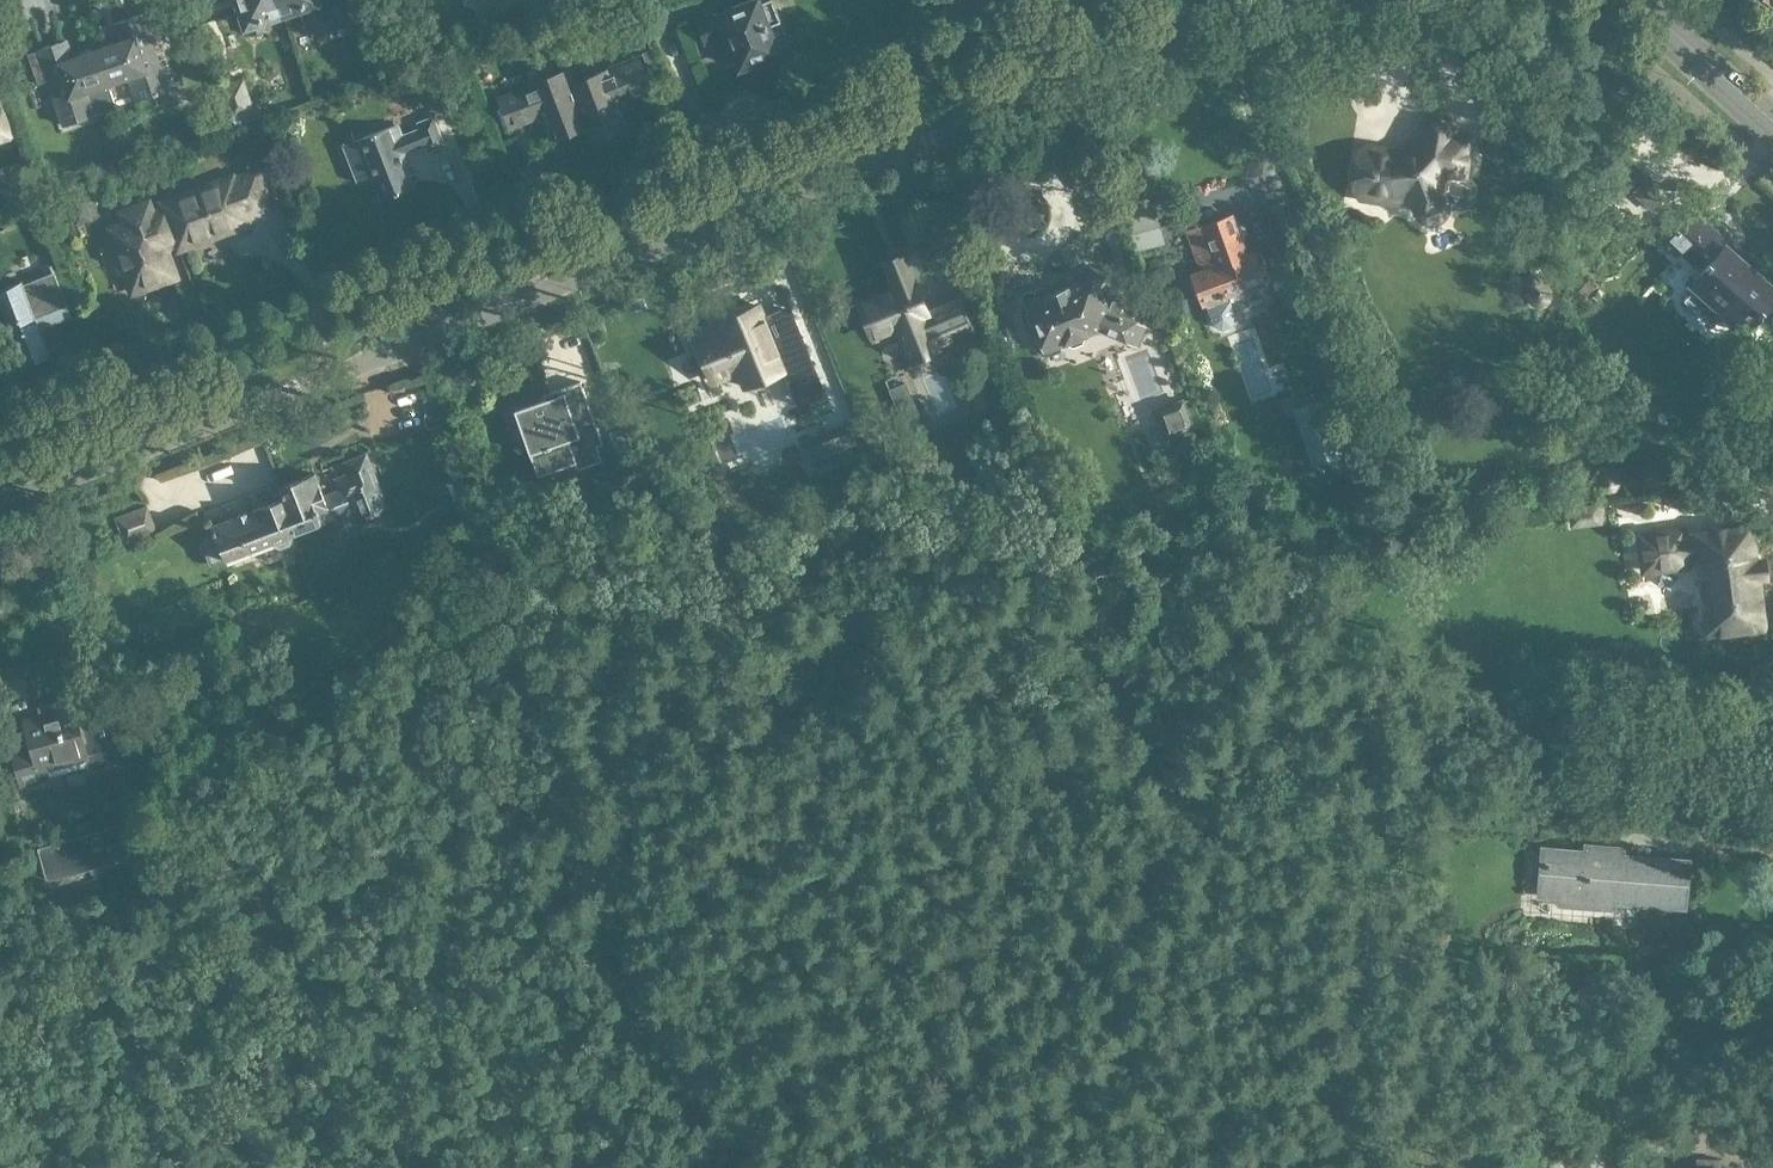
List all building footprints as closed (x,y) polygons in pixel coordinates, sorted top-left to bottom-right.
[(278,0),(238,0),(247,25),(250,33),(266,28),(263,19),(282,13),(278,0)] [(282,13),(304,5),(312,31),(364,14),(359,0),(320,0),(319,0),(278,0),(282,13)] [(780,22),(771,0),(767,0),(758,4),(756,0),(753,0),(696,22),(704,42),(721,35),(728,53),(733,52),(739,68),(778,53),(776,49),(788,44),(780,22)] [(97,49),(108,81),(128,74),(136,100),(167,90),(141,13),(113,22),(120,41),(97,49)] [(108,81),(97,49),(72,57),(66,39),(39,48),(40,49),(28,53),(38,81),(49,77),(64,124),(116,107),(107,81),(108,81)] [(571,82),(586,125),(591,138),(627,124),(621,106),(627,104),(625,98),(650,88),(639,58),(605,71),(605,69),(571,82)] [(586,125),(571,82),(566,69),(531,82),(532,85),(498,97),(509,126),(535,116),(538,123),(544,121),(550,138),(586,125)] [(257,111),(245,76),(218,85),(230,120),(257,111)] [(15,136),(2,97),(0,98),(0,142),(15,136)] [(359,181),(374,175),(383,198),(412,187),(399,154),(426,144),(428,149),(442,144),(431,116),(417,122),(419,127),(399,135),(395,124),(344,144),(359,181)] [(1464,176),(1469,144),(1452,141),(1455,125),(1422,120),(1418,149),(1400,156),(1395,155),(1396,149),(1368,145),(1367,151),(1358,149),(1352,188),(1360,190),(1359,197),(1394,202),(1395,199),(1412,201),(1412,203),(1414,202),(1409,191),(1413,184),(1429,178),(1435,181),(1440,192),(1441,192),(1440,189),(1445,188),(1447,173),(1464,176)] [(160,213),(172,245),(174,244),(178,254),(178,253),(176,248),(195,241),(196,245),(219,237),(217,233),(235,226),(233,220),(267,207),(255,174),(231,183),(230,180),(228,181),(229,184),(220,187),(219,184),(160,206),(162,212),(160,213)] [(1634,191),(1653,208),(1665,194),(1647,176),(1634,191)] [(172,245),(160,213),(150,216),(146,206),(119,216),(123,227),(108,232),(116,254),(111,256),(118,274),(123,272),(131,294),(173,278),(163,249),(172,245)] [(1743,334),(1772,300),(1772,285),(1740,256),(1744,253),(1693,207),(1665,239),(1699,269),(1687,283),(1743,334)] [(1205,305),(1212,325),(1221,329),(1232,326),(1236,316),(1230,296),(1265,283),(1253,250),(1246,253),(1232,213),(1187,230),(1201,269),(1192,273),(1204,306),(1205,305)] [(898,325),(911,358),(937,347),(936,344),(974,329),(972,323),(976,321),(967,298),(962,300),(962,298),(931,310),(932,310),(927,312),(904,254),(883,261),(894,289),(861,302),(874,335),(898,325)] [(1024,302),(1043,350),(1065,342),(1073,345),(1083,342),(1086,333),(1098,329),(1138,346),(1147,325),(1137,321),(1141,312),(1112,299),(1108,309),(1099,285),(1105,272),(1089,265),(1083,279),(1024,302)] [(22,363),(50,352),(41,328),(72,316),(55,271),(23,283),(22,280),(0,288),(0,306),(22,363)] [(716,320),(719,329),(693,340),(708,381),(736,370),(743,387),(781,370),(784,378),(813,367),(792,309),(763,321),(757,304),(716,320)] [(549,392),(542,394),(544,399),(514,409),(537,475),(574,462),(577,469),(602,460),(596,445),(602,443),(580,381),(549,392)] [(1165,439),(1168,437),(1174,452),(1199,442),(1194,428),(1195,428),(1194,426),(1202,424),(1192,397),(1184,400),(1183,397),(1153,409),(1165,439)] [(1340,453),(1328,421),(1301,431),(1313,463),(1340,453)] [(628,447),(624,433),(612,437),(617,450),(628,447)] [(211,531),(200,535),(211,564),(224,559),(225,561),(275,542),(276,545),(280,547),(290,543),(292,538),(291,536),(353,512),(356,519),(360,518),(366,520),(377,516),(382,509),(385,508),(365,455),(343,463),(348,474),(335,479),(339,491),(322,497),(314,475),(280,488),(285,499),(210,528),(211,531)] [(115,518),(126,545),(158,533),(147,505),(115,518)] [(1598,508),(1570,512),(1572,525),(1599,521),(1598,508)] [(1686,533),(1685,525),(1634,531),(1640,575),(1698,567),(1708,638),(1735,635),(1734,627),(1764,624),(1750,524),(1686,533)] [(98,705),(80,710),(76,698),(41,708),(43,717),(25,722),(33,751),(12,757),(20,786),(48,779),(45,766),(86,755),(89,766),(113,760),(98,705)] [(124,825),(44,847),(52,878),(133,856),(124,825)] [(1562,895),(1561,903),(1611,908),(1613,898),(1679,903),(1682,863),(1616,858),(1616,849),(1584,846),(1583,855),(1545,853),(1542,893),(1562,895)] [(1669,1167),(1670,1155),(1654,1154),(1652,1166),(1651,1166),(1650,1167),(1674,1167),(1669,1167)] [(1717,1158),(1695,1157),(1695,1167),(1716,1167),(1717,1158)]
